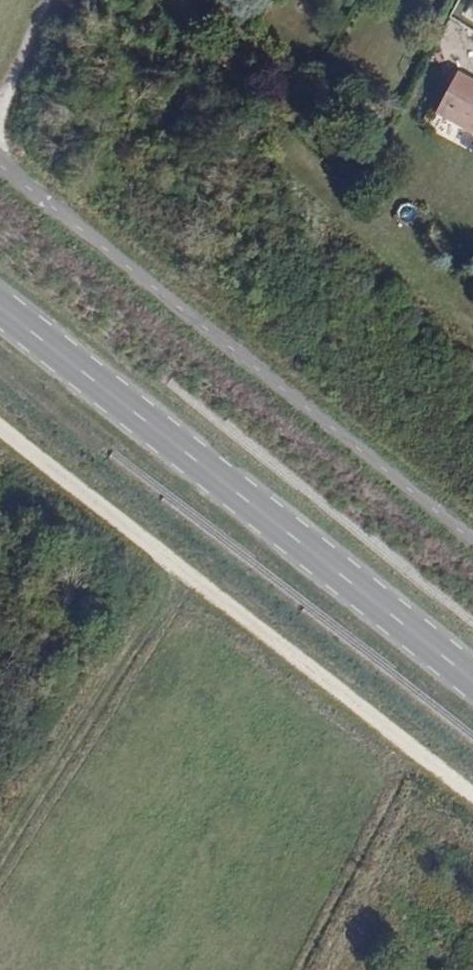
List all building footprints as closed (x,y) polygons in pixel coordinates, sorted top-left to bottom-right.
[(472,98),(472,81),(457,73),(436,113),(472,133),(472,129),(460,123),(472,98)] [(460,123),(472,129),(472,98),(460,123)]
